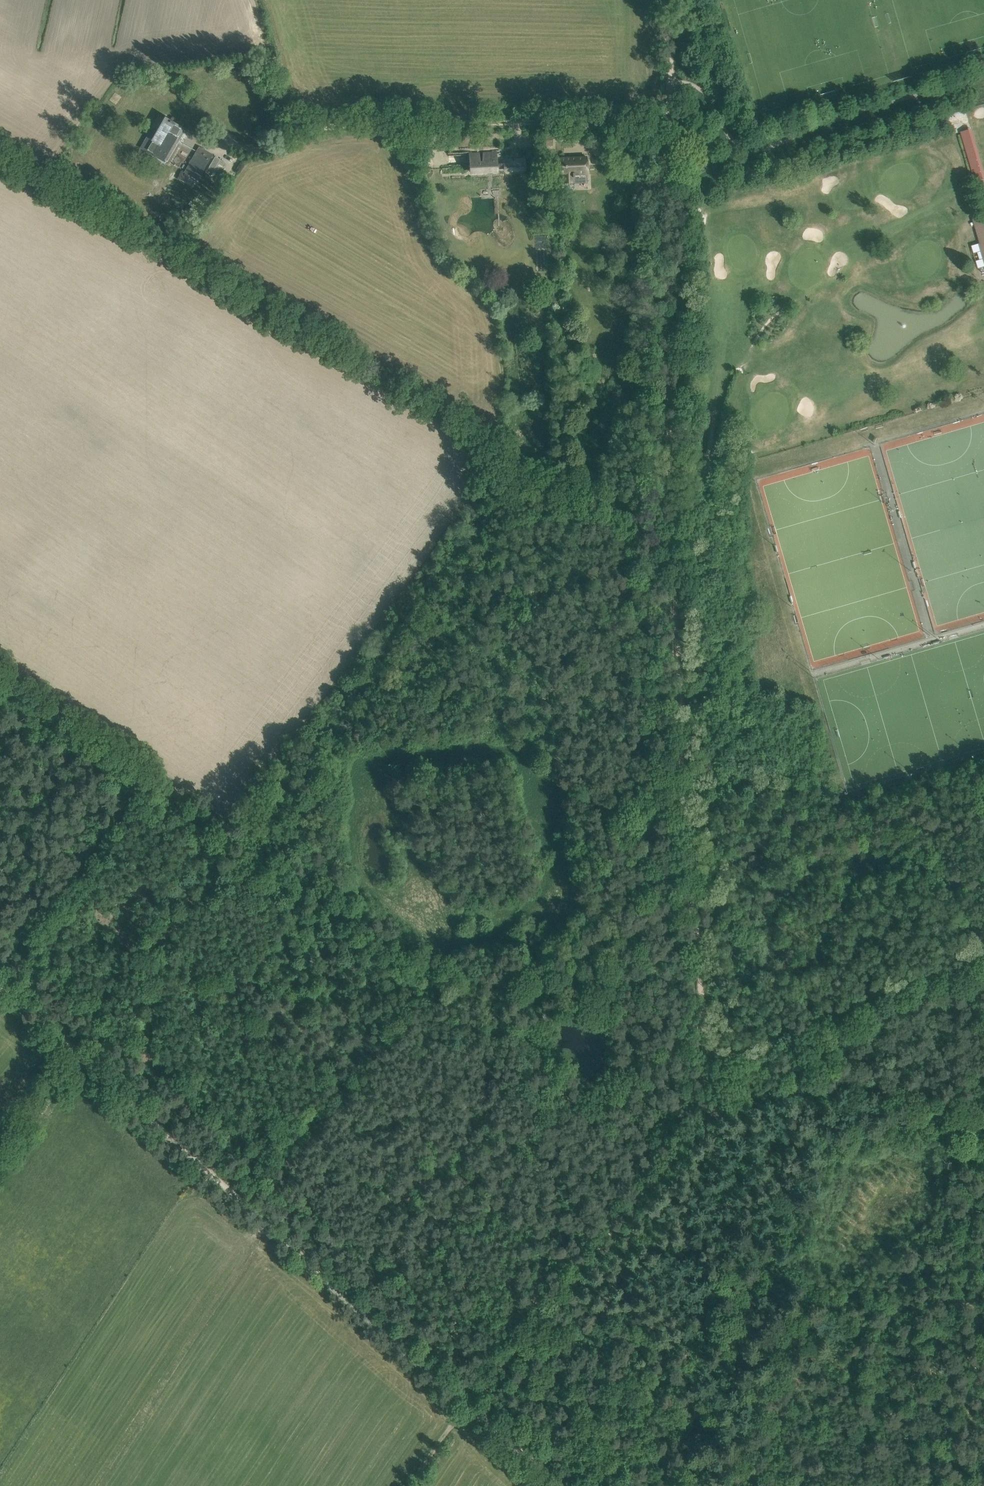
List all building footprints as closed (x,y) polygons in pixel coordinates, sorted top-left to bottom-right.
[(196,153),(185,172),(197,179),(212,154),(200,147),(197,151),(179,141),(185,130),(175,124),(170,121),(170,122),(165,119),(159,129),(147,150),(167,162),(178,143),(196,153)] [(971,128),(960,132),(962,138),(973,135),(971,128)] [(479,154),(470,154),(470,168),(471,168),(471,172),(473,172),(473,173),(474,173),(474,172),(479,172),(480,172),(481,172),(487,172),(487,171),(493,171),(493,172),(494,172),(494,171),(496,171),(496,166),(496,153),(483,153),(482,164),(480,164),(479,154)] [(209,167),(206,172),(211,175),(214,169),(214,170),(218,163),(224,167),(226,163),(215,156),(209,167)] [(587,157),(555,158),(556,174),(563,173),(564,183),(574,183),(573,177),(574,177),(574,174),(587,174),(588,174),(587,157)] [(512,160),(504,160),(505,168),(505,170),(507,170),(507,171),(508,171),(508,170),(514,170),(515,170),(521,169),(521,170),(522,170),(522,169),(525,169),(524,167),(525,167),(524,159),(514,159),(514,161),(512,161),(512,160)] [(973,219),(983,257),(983,216),(973,219)]
